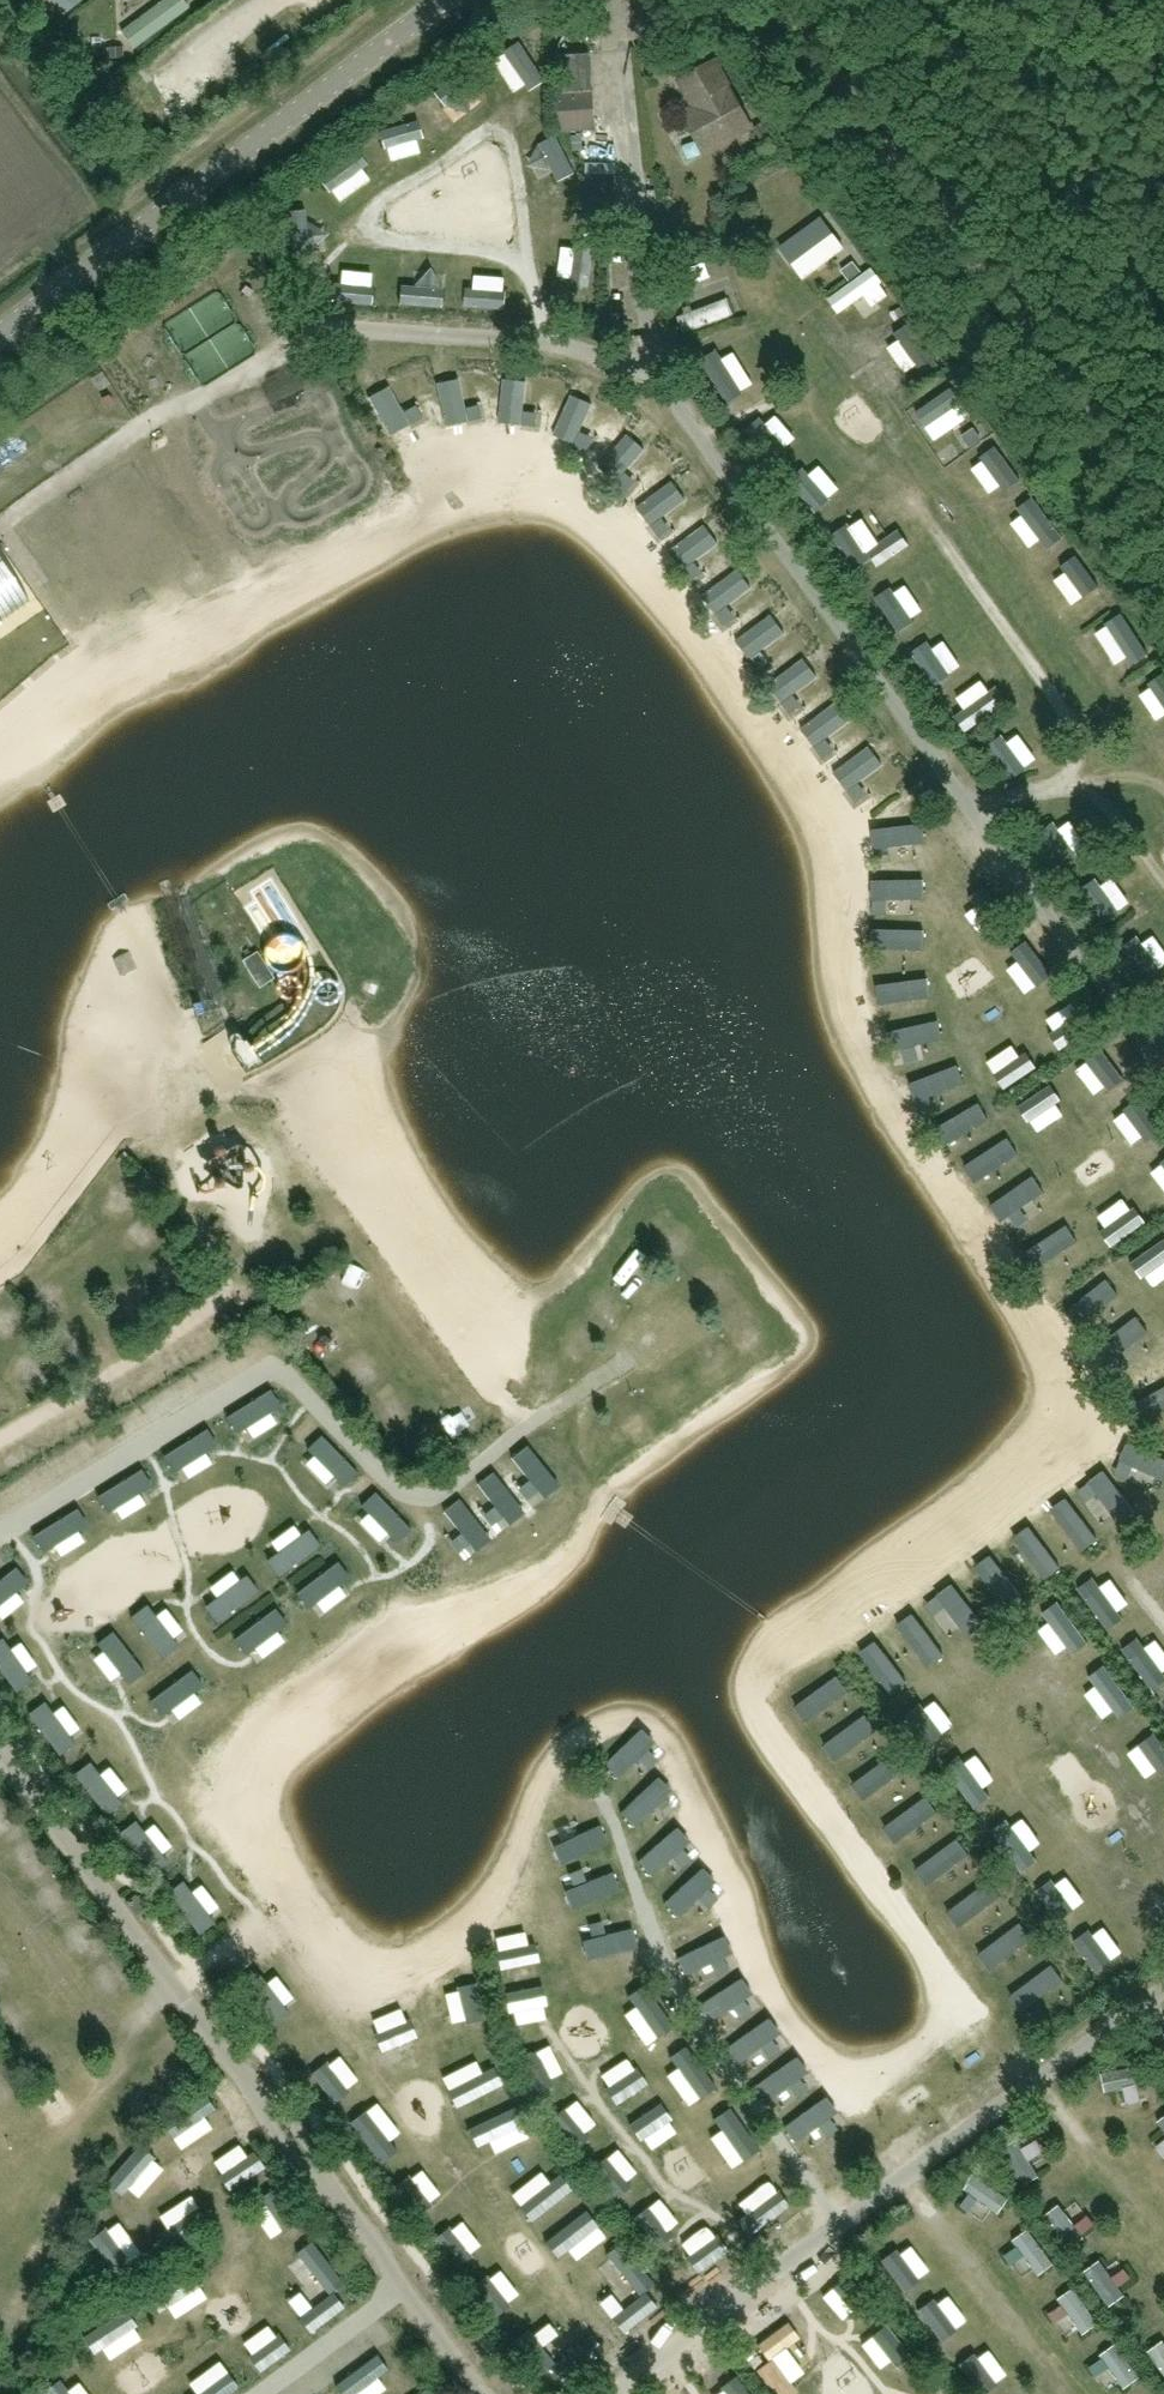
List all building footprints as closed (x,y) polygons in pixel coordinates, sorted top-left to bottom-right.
[(62,13),(69,8),(74,5),(79,0),(52,0),(62,13)] [(134,48),(187,8),(184,2),(182,0),(164,0),(122,31),(134,48)] [(543,34),(499,44),(505,66),(548,56),(543,34)] [(557,131),(595,128),(590,54),(561,56),(564,94),(554,95),(557,131)] [(705,149),(747,126),(714,64),(689,77),(704,104),(686,114),(705,149)] [(560,182),(579,174),(563,131),(543,139),(560,182)] [(321,171),(335,193),(375,168),(361,145),(321,171)] [(757,181),(767,204),(808,186),(798,163),(757,181)] [(289,228),(323,201),(310,184),(276,211),(289,228)] [(485,295),(503,294),(500,249),(482,250),(485,295)] [(876,264),(833,296),(845,313),(889,281),(876,264)] [(213,274),(188,281),(192,297),(217,290),(213,274)] [(731,293),(682,308),(688,329),(738,314),(731,293)] [(144,332),(155,350),(191,330),(180,311),(144,332)] [(921,326),(875,353),(886,372),(932,345),(921,326)] [(113,409),(127,401),(105,359),(91,367),(113,409)] [(132,368),(117,374),(125,393),(139,388),(132,368)] [(966,394),(955,379),(915,408),(926,424),(966,394)] [(459,380),(437,384),(445,426),(461,423),(461,418),(465,418),(459,380)] [(502,380),(500,423),(516,424),(517,419),(521,420),(524,382),(502,380)] [(387,387),(368,397),(390,435),(404,427),(402,423),(406,420),(387,387)] [(570,395),(553,435),(569,442),(571,437),(575,439),(590,404),(570,395)] [(603,395),(588,441),(606,447),(621,401),(603,395)] [(991,426),(952,451),(964,470),(1003,445),(991,426)] [(627,435),(599,468),(611,479),(615,475),(618,478),(643,449),(627,435)] [(11,486),(26,476),(0,438),(0,469),(11,486)] [(631,464),(645,479),(666,459),(651,444),(631,464)] [(671,480),(637,508),(648,521),(651,518),(654,521),(684,497),(671,480)] [(704,525),(670,551),(680,564),(684,561),(687,565),(717,542),(704,525)] [(860,561),(871,578),(915,547),(903,530),(860,561)] [(273,557),(256,564),(262,578),(279,572),(273,557)] [(30,601),(0,558),(0,622),(30,601)] [(1071,612),(1113,584),(1102,567),(1060,595),(1071,612)] [(737,568),(703,595),(713,608),(717,605),(720,609),(750,585),(737,568)] [(38,610),(60,650),(73,643),(51,602),(38,610)] [(771,613),(736,639),(746,652),(750,650),(753,654),(784,631),(771,613)] [(1143,618),(1100,648),(1120,677),(1148,657),(1137,642),(1152,632),(1143,618)] [(14,621),(2,626),(30,690),(50,682),(42,663),(33,667),(14,621)] [(113,649),(130,641),(123,626),(106,634),(113,649)] [(983,670),(994,662),(984,648),(973,656),(983,670)] [(804,657),(769,682),(779,696),(783,693),(786,697),(816,674),(804,657)] [(975,663),(940,683),(953,707),(1006,678),(999,665),(982,675),(975,663)] [(836,702),(801,728),(811,741),(815,738),(818,742),(849,719),(836,702)] [(1049,739),(1000,755),(1006,774),(1055,757),(1049,739)] [(869,747),(834,773),(844,786),(848,783),(851,787),(882,765),(869,747)] [(1148,811),(1158,825),(1163,821),(1163,807),(1161,803),(1148,811)] [(1076,849),(1068,820),(1056,824),(1065,852),(1076,849)] [(923,824),(880,829),(882,848),(925,843),(923,824)] [(881,880),(881,899),(924,899),(924,880),(881,880)] [(881,930),(880,950),(923,950),(924,931),(881,930)] [(877,955),(878,977),(934,974),(932,952),(877,955)] [(257,953),(243,962),(260,988),(274,979),(257,953)] [(928,979),(885,984),(887,1003),(930,998),(928,979)] [(1022,1014),(1033,1033),(1069,1013),(1058,993),(1022,1014)] [(1086,1098),(1118,1079),(1108,1062),(1076,1081),(1086,1098)] [(981,1090),(953,1108),(972,1138),(1000,1120),(981,1090)] [(1009,1124),(974,1148),(993,1178),(1029,1154),(1009,1124)] [(1163,1194),(1163,1168),(1144,1181),(1156,1199),(1163,1194)] [(1033,1176),(998,1200),(1008,1216),(1044,1192),(1033,1176)] [(1066,1226),(1030,1250),(1041,1266),(1077,1242),(1066,1226)] [(350,1280),(372,1272),(363,1247),(341,1254),(350,1280)] [(185,1254),(171,1266),(182,1279),(196,1267),(185,1254)] [(1106,1280),(1072,1306),(1084,1322),(1118,1295),(1106,1280)] [(134,1281),(126,1287),(140,1307),(148,1301),(134,1281)] [(331,1310),(306,1335),(322,1351),(346,1327),(331,1310)] [(1137,1317),(1103,1344),(1115,1359),(1148,1332),(1137,1317)] [(462,1420),(481,1406),(460,1377),(441,1390),(462,1420)] [(282,1393),(293,1407),(307,1396),(296,1382),(282,1393)] [(209,1395),(215,1406),(233,1396),(227,1385),(209,1395)] [(1130,1407),(1139,1424),(1163,1411),(1163,1389),(1130,1407)] [(301,1423),(321,1451),(346,1434),(326,1405),(301,1423)] [(424,1447),(447,1433),(439,1420),(416,1433),(424,1447)] [(1126,1465),(1163,1481),(1163,1460),(1134,1448),(1126,1465)] [(1109,1478),(1094,1490),(1120,1524),(1135,1512),(1109,1478)] [(379,1494),(392,1515),(412,1503),(400,1482),(379,1494)] [(17,1506),(0,1490),(0,1523),(0,1524),(17,1506)] [(1071,1505),(1056,1517),(1082,1551),(1097,1540),(1071,1505)] [(288,1555),(309,1549),(298,1513),(277,1520),(288,1555)] [(1034,1534),(1019,1546),(1045,1580),(1060,1569),(1034,1534)] [(262,1586),(281,1569),(255,1538),(236,1555),(262,1586)] [(314,1602),(333,1587),(312,1562),(294,1577),(314,1602)] [(996,1562),(980,1574),(1006,1608),(1022,1597),(996,1562)] [(211,1599),(221,1615),(243,1601),(233,1585),(211,1599)] [(276,1629),(294,1616),(275,1591),(258,1604),(276,1629)] [(957,1592),(942,1603),(968,1638),(983,1626),(957,1592)] [(1159,1651),(1163,1648),(1163,1633),(1143,1599),(1131,1607),(1159,1651)] [(0,1611),(0,1637),(13,1628),(1,1611),(0,1611)] [(215,1634),(232,1656),(252,1640),(236,1619),(215,1634)] [(917,1621),(901,1632),(927,1667),(943,1655),(917,1621)] [(1091,1635),(1075,1646),(1103,1689),(1120,1678),(1091,1635)] [(880,1649),(865,1660),(891,1695),(906,1683),(880,1649)] [(20,1654),(8,1661),(21,1683),(32,1676),(20,1654)] [(1061,1674),(1067,1691),(1084,1685),(1079,1668),(1061,1674)] [(153,1683),(174,1714),(191,1703),(170,1671),(153,1683)] [(837,1678),(803,1702),(815,1718),(848,1693),(837,1678)] [(44,1728),(55,1722),(45,1704),(34,1710),(44,1728)] [(866,1715),(832,1740),(843,1755),(877,1731),(866,1715)] [(74,1726),(54,1738),(66,1759),(87,1746),(74,1726)] [(634,1735),(604,1766),(617,1779),(648,1748),(634,1735)] [(894,1755),(860,1779),(872,1795),(905,1771),(894,1755)] [(107,1809),(127,1796),(111,1771),(91,1784),(107,1809)] [(650,1784),(620,1814),(634,1828),(664,1797),(650,1784)] [(926,1797),(893,1822),(904,1837),(938,1813),(926,1797)] [(129,1836),(150,1822),(136,1801),(115,1814),(129,1836)] [(604,1801),(571,1812),(584,1849),(616,1838),(604,1801)] [(669,1833),(637,1862),(650,1876),(682,1847),(669,1833)] [(957,1841),(923,1865),(934,1881),(968,1857),(957,1841)] [(599,1902),(631,1894),(621,1856),(589,1864),(599,1902)] [(1057,1889),(1070,1910),(1100,1891),(1087,1870),(1057,1889)] [(696,1874),(664,1903),(677,1917),(709,1888),(696,1874)] [(1156,1878),(1163,1905),(1163,1876),(1156,1878)] [(212,1877),(181,1897),(194,1917),(225,1897),(212,1877)] [(989,1882),(955,1906),(967,1922),(1000,1898),(989,1882)] [(638,1911),(606,1920),(614,1949),(646,1940),(638,1911)] [(1020,1924),(986,1948),(998,1964),(1031,1939),(1020,1924)] [(715,1940),(677,1959),(685,1976),(724,1957),(715,1940)] [(528,1945),(499,1961),(508,1979),(538,1963),(528,1945)] [(1052,1966),(1018,1990),(1029,2006),(1063,1981),(1052,1966)] [(477,1972),(442,1980),(449,2009),(484,2001),(477,1972)] [(734,1982),(698,2006),(709,2022),(745,1998),(734,1982)] [(762,2022),(727,2048),(738,2063),(773,2038),(762,2022)] [(790,2062),(755,2087),(766,2102),(801,2077),(790,2062)] [(349,2068),(329,2081),(343,2101),(363,2088),(349,2068)] [(697,2099),(718,2095),(713,2072),(692,2077),(697,2099)] [(1142,2074),(1124,2079),(1130,2100),(1148,2095),(1142,2074)] [(510,2118),(516,2128),(529,2120),(509,2085),(484,2100),(499,2124),(510,2118)] [(173,2139),(215,2109),(205,2094),(162,2124),(173,2139)] [(819,2102),(784,2127),(796,2142),(831,2117),(819,2102)] [(561,2117),(572,2137),(595,2123),(584,2103),(561,2117)] [(1024,2137),(1036,2158),(1050,2151),(1038,2130),(1024,2137)] [(252,2131),(219,2151),(232,2171),(264,2151),(252,2131)] [(1022,2136),(1009,2142),(1022,2168),(1035,2161),(1022,2136)] [(607,2179),(625,2167),(613,2150),(595,2161),(607,2179)] [(433,2167),(410,2178),(417,2193),(440,2182),(433,2167)] [(781,2168),(757,2179),(771,2210),(795,2199),(781,2168)] [(169,2229),(189,2218),(177,2195),(157,2206),(169,2229)] [(591,2241),(611,2226),(593,2203),(574,2218),(591,2241)] [(1037,2262),(1044,2274),(1057,2265),(1031,2223),(1016,2232),(1026,2248),(1019,2253),(1028,2268),(1037,2262)] [(662,2256),(675,2251),(666,2232),(654,2237),(662,2256)] [(626,2242),(606,2259),(623,2279),(643,2263),(626,2242)] [(473,2269),(480,2285),(497,2276),(490,2261),(473,2269)] [(1129,2264),(1116,2270),(1122,2286),(1136,2280),(1129,2264)] [(846,2301),(862,2321),(878,2308),(863,2288),(846,2301)] [(518,2305),(506,2318),(524,2334),(536,2320),(518,2305)] [(246,2358),(257,2373),(298,2343),(287,2328),(246,2358)] [(886,2360),(903,2353),(895,2333),(879,2339),(886,2360)] [(548,2374),(568,2362),(557,2342),(536,2354),(548,2374)] [(239,2387),(227,2372),(199,2393),(230,2393),(239,2387)] [(60,2380),(45,2391),(47,2393),(70,2393),(60,2380)]
